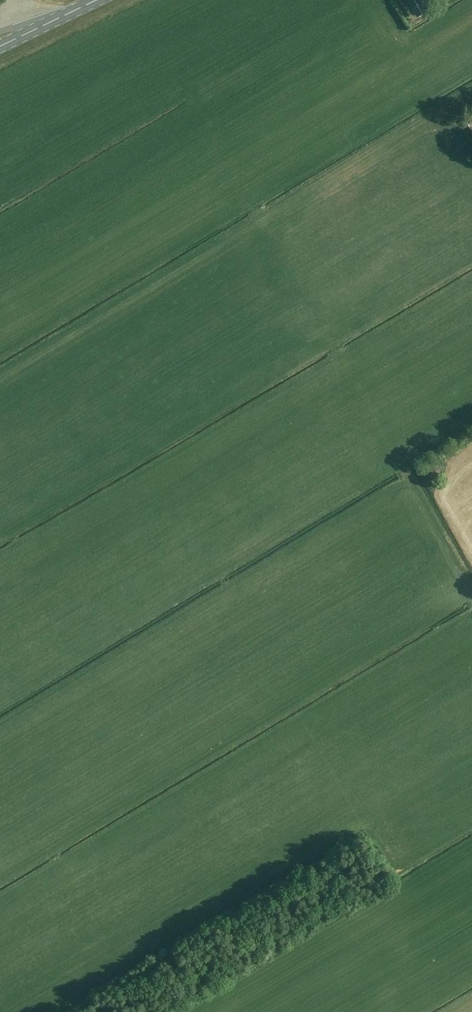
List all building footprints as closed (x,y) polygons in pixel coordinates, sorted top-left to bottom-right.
[(422,16),(431,12),(428,6),(435,2),(434,0),(414,0),(422,16)]
